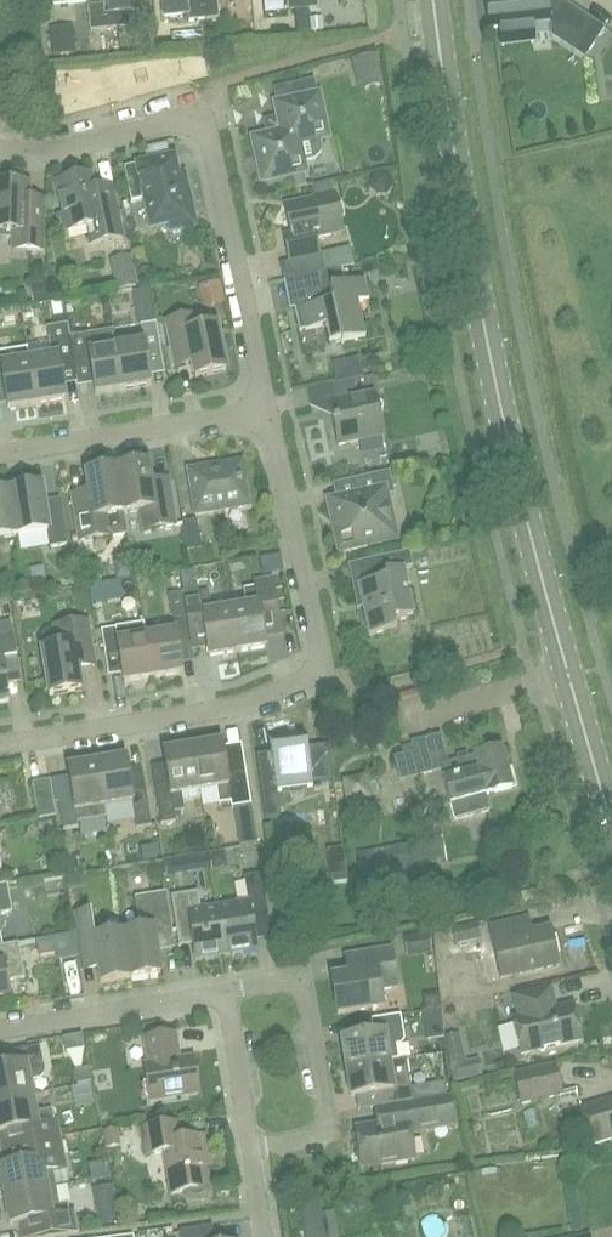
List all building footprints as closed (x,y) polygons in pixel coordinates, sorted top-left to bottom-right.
[(110,11),(143,8),(142,0),(109,0),(110,11)] [(164,19),(187,16),(186,0),(163,0),(164,19)] [(202,0),(187,0),(189,21),(204,20),(202,0)] [(204,20),(219,19),(218,0),(202,0),(204,20)] [(302,0),(287,0),(288,11),(303,10),(302,0)] [(303,10),(318,8),(317,0),(302,0),(303,10)] [(570,8),(557,0),(485,0),(488,30),(500,28),(502,45),(533,41),(531,24),(549,22),(556,27),(570,8)] [(105,29),(103,15),(102,5),(88,6),(90,31),(105,29)] [(128,12),(103,15),(105,29),(129,27),(128,12)] [(589,50),(603,30),(590,21),(577,41),(589,50)] [(39,50),(66,50),(66,26),(39,26),(39,50)] [(378,89),(373,59),(359,61),(363,91),(378,89)] [(99,82),(122,81),(122,66),(99,67),(99,82)] [(298,143),(327,137),(318,94),(316,95),(313,80),(298,84),(301,98),(275,103),(281,132),(252,138),(261,181),(304,172),(298,143)] [(185,182),(179,183),(174,158),(124,169),(131,202),(144,199),(150,228),(193,219),(185,182)] [(91,176),(57,183),(67,232),(86,228),(90,245),(122,238),(115,205),(98,209),(91,176)] [(0,183),(0,232),(27,233),(26,251),(44,252),(45,218),(28,217),(29,184),(0,183)] [(315,199),(284,206),(292,242),(285,243),(289,263),(319,257),(315,237),(342,231),(334,193),(314,197),(315,199)] [(364,281),(346,285),(343,268),(308,276),(314,305),(295,309),(299,331),(326,326),(329,343),(341,341),(341,344),(364,339),(356,303),(367,301),(363,283),(364,282),(364,281)] [(195,378),(225,371),(215,325),(197,329),(194,315),(166,321),(171,348),(187,344),(195,378)] [(142,342),(115,347),(122,390),(150,385),(145,355),(160,352),(156,323),(140,326),(142,342)] [(74,366),(69,337),(67,324),(46,328),(50,357),(29,360),(36,404),(64,399),(60,371),(74,368),(74,366)] [(122,390),(115,347),(112,330),(85,335),(69,337),(74,366),(90,363),(95,394),(122,390)] [(29,360),(2,365),(0,355),(0,381),(3,380),(7,408),(36,404),(29,360)] [(381,412),(382,410),(381,405),(378,403),(376,403),(374,393),(357,396),(354,380),(330,385),(334,401),(329,402),(338,445),(383,435),(378,413),(381,412)] [(195,514),(248,506),(241,462),(188,471),(195,514)] [(148,463),(116,468),(124,513),(139,511),(143,530),(175,525),(167,479),(151,482),(148,463)] [(124,513),(116,468),(85,473),(88,492),(72,494),(79,541),(111,535),(127,533),(124,513)] [(389,495),(392,489),(388,472),(351,480),(354,496),(330,501),(341,549),(393,538),(384,496),(389,495)] [(40,485),(9,490),(17,536),(47,531),(50,547),(67,545),(62,511),(45,514),(40,485)] [(9,490),(0,492),(0,538),(17,536),(9,490)] [(197,520),(182,522),(187,551),(201,549),(197,520)] [(403,568),(412,566),(409,551),(371,559),(376,581),(358,584),(369,635),(396,629),(394,618),(413,614),(403,568)] [(246,607),(230,610),(237,652),(265,648),(261,616),(277,613),(271,580),(254,583),(255,588),(243,590),(246,607)] [(237,652),(230,610),(211,613),(209,595),(198,597),(197,588),(182,590),(182,592),(188,630),(203,628),(208,657),(237,652)] [(190,640),(188,630),(182,592),(168,595),(174,632),(145,636),(152,679),(181,674),(176,643),(190,640)] [(53,626),(54,630),(46,631),(40,639),(42,649),(49,695),(81,690),(76,657),(92,654),(87,620),(53,626)] [(9,702),(2,663),(17,661),(10,622),(0,624),(0,703),(9,702)] [(152,679),(145,636),(143,624),(101,630),(104,655),(118,652),(123,683),(152,679)] [(274,779),(259,781),(264,820),(279,818),(276,792),(311,787),(311,784),(332,781),(328,747),(306,750),(304,735),(268,740),(274,779)] [(410,743),(413,753),(393,758),(400,782),(441,771),(449,804),(454,819),(489,810),(485,795),(511,788),(500,749),(474,756),(475,756),(447,764),(439,735),(410,743)] [(221,743),(192,748),(199,791),(215,788),(218,805),(230,803),(231,808),(251,805),(245,771),(226,775),(221,743)] [(199,791),(192,748),(163,752),(168,784),(154,786),(160,825),(175,822),(174,812),(184,811),(181,794),(199,791)] [(125,758),(96,763),(103,806),(132,802),(136,828),(151,826),(144,788),(130,790),(125,758)] [(103,806),(96,763),(67,768),(73,799),(58,802),(63,830),(78,827),(76,819),(105,815),(103,806)] [(38,819),(56,816),(50,781),(32,784),(38,819)] [(433,863),(432,852),(430,840),(369,852),(357,855),(362,878),(433,863)] [(248,904),(217,909),(224,954),(255,949),(251,920),(268,918),(261,874),(243,877),(248,904)] [(11,912),(6,884),(0,886),(0,914),(11,912)] [(224,954),(217,909),(201,911),(197,892),(171,897),(176,930),(190,928),(196,959),(224,954)] [(140,930),(123,933),(130,979),(160,974),(156,945),(173,942),(166,893),(135,898),(140,930)] [(92,919),(89,897),(76,899),(78,921),(92,919)] [(500,979),(558,966),(549,930),(523,935),(520,919),(488,926),(500,979)] [(130,979),(123,933),(93,937),(91,923),(73,926),(77,955),(95,952),(99,983),(130,979)] [(24,978),(17,943),(0,947),(0,998),(9,997),(6,982),(24,978)] [(380,990),(397,987),(391,949),(357,954),(360,973),(331,978),(337,1014),(383,1007),(380,990)] [(459,961),(445,965),(450,983),(463,979),(459,961)] [(521,1054),(580,1040),(572,1006),(554,1010),(550,989),(514,997),(519,1018),(513,1019),(521,1054)] [(404,1045),(401,1030),(399,1016),(370,1020),(373,1034),(341,1039),(345,1068),(389,1061),(386,1047),(404,1045)] [(150,1101),(198,1094),(192,1059),(178,1061),(174,1035),(144,1039),(148,1065),(145,1066),(150,1101)] [(44,1073),(44,1071),(39,1047),(6,1053),(2,1054),(4,1064),(1,1069),(0,1069),(0,1101),(31,1095),(29,1082),(38,1080),(40,1079),(42,1078),(43,1076),(44,1073)] [(407,1058),(389,1061),(345,1068),(350,1097),(382,1092),(384,1106),(396,1104),(413,1102),(407,1058)] [(521,1104),(561,1094),(553,1063),(514,1073),(521,1104)] [(430,1086),(432,1099),(446,1096),(444,1083),(430,1086)] [(31,1095),(0,1101),(0,1141),(2,1149),(24,1145),(57,1138),(51,1109),(35,1113),(31,1095)] [(376,1109),(378,1125),(355,1129),(361,1167),(414,1159),(410,1132),(454,1125),(450,1097),(376,1109)] [(611,1138),(611,1098),(578,1108),(589,1145),(611,1138)] [(204,1136),(175,1141),(173,1125),(141,1130),(145,1156),(164,1153),(171,1194),(207,1188),(202,1155),(207,1155),(204,1136)] [(106,1150),(121,1147),(118,1130),(103,1132),(106,1150)] [(58,1157),(63,1156),(60,1138),(57,1138),(24,1145),(2,1149),(5,1167),(0,1168),(0,1191),(3,1191),(4,1197),(47,1188),(44,1172),(60,1169),(58,1157)] [(398,1181),(403,1207),(468,1194),(462,1168),(398,1181)] [(50,1206),(47,1188),(4,1197),(9,1225),(41,1219),(44,1236),(79,1232),(75,1212),(69,1213),(67,1203),(50,1206)] [(389,1221),(390,1236),(410,1235),(409,1220),(389,1221)] [(213,1226),(179,1231),(180,1236),(214,1236),(213,1226)]
